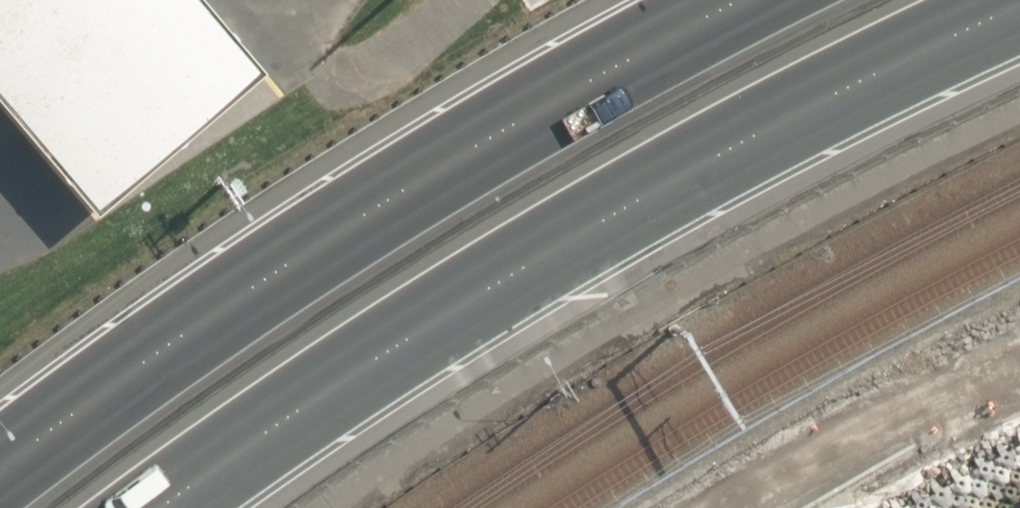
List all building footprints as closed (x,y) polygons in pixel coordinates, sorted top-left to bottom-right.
[(97,214),(263,74),(201,0),(0,0),(0,100),(97,214)]
